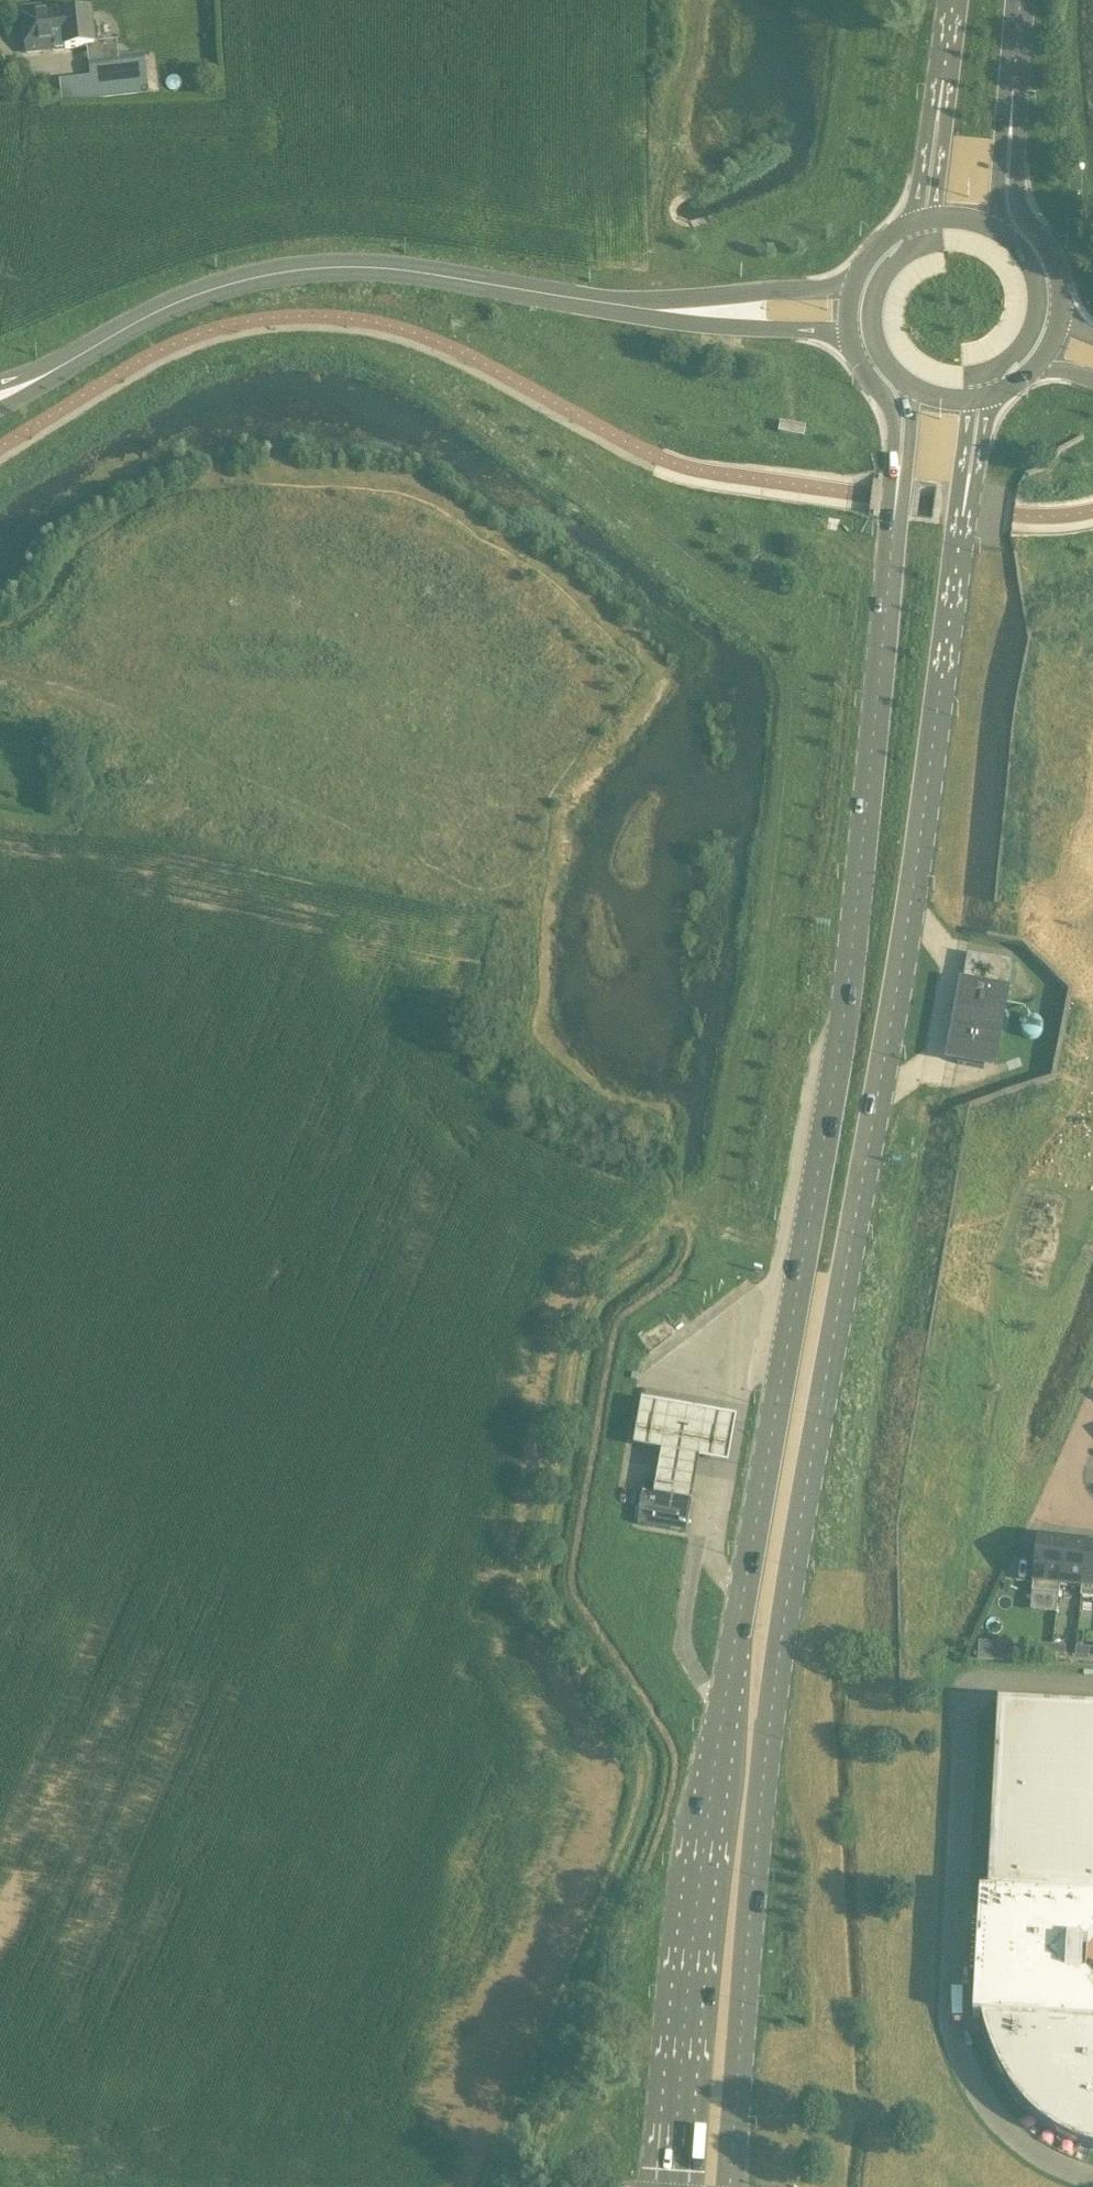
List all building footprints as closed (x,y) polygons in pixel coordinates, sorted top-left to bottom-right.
[(118,58),(116,42),(98,44),(95,24),(91,24),(90,14),(79,15),(79,11),(51,14),(50,9),(23,12),(28,54),(86,48),(90,78),(59,82),(62,106),(149,95),(144,54),(118,58)] [(803,439),(805,428),(779,423),(777,434),(803,439)] [(1001,1009),(1003,1010),(1008,982),(963,974),(958,1002),(960,1002),(951,1051),(958,1052),(956,1064),(983,1069),(985,1057),(992,1059),(1001,1009)] [(638,1398),(630,1442),(657,1447),(700,1454),(725,1458),(733,1414),(638,1398)] [(700,1454),(657,1447),(649,1490),(692,1499),(700,1454)] [(686,1534),(692,1499),(649,1490),(643,1490),(637,1525),(686,1534)] [(1059,1586),(1058,1585),(1063,1544),(1037,1541),(1031,1593),(1058,1596),(1059,1586)] [(1087,1549),(1087,1546),(1063,1544),(1058,1585),(1059,1586),(1081,1588),(1082,1588),(1086,1549),(1087,1549)] [(1082,1588),(1081,1588),(1080,1598),(1092,1600),(1092,1550),(1087,1549),(1086,1549),(1082,1588)] [(1037,1654),(1051,1656),(1052,1646),(1038,1645),(1037,1654)] [(1065,1648),(1052,1646),(1051,1656),(1064,1657),(1065,1648)] [(1074,1657),(1088,1658),(1089,1649),(1075,1648),(1074,1657)] [(985,2036),(987,2043),(990,2051),(992,2056),(995,2062),(999,2072),(1002,2077),(1006,2084),(1008,2088),(1012,2093),(1015,2097),(1019,2103),(1023,2107),(1027,2112),(1031,2115),(1034,2118),(1039,2122),(1043,2126),(1051,2131),(1056,2134),(1061,2137),(1069,2141),(1073,2143),(1080,2145),(1086,2148),(1088,2148),(1092,2149),(1092,2150),(1092,2010),(1078,1994),(1082,1931),(1092,1921),(1092,1711),(998,1706),(988,1896),(978,1895),(971,2019),(981,2019),(983,2026),(985,2036)]
